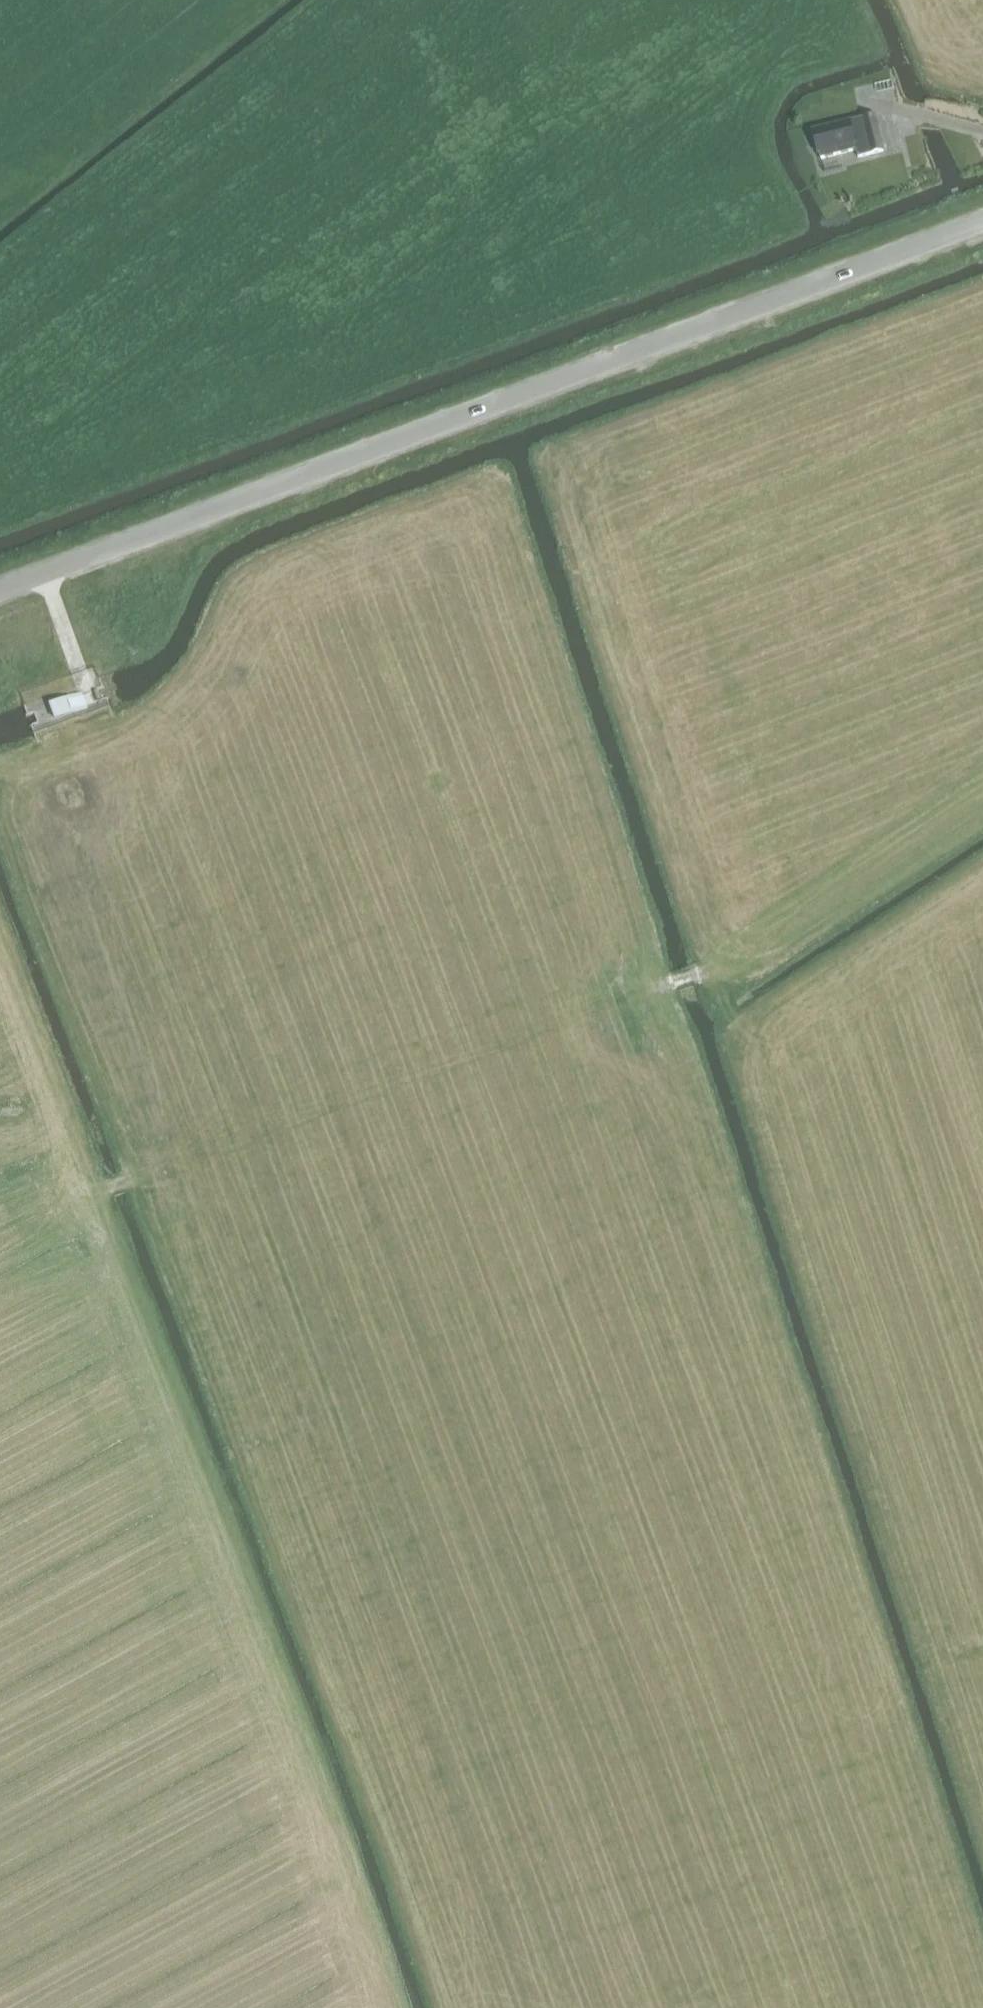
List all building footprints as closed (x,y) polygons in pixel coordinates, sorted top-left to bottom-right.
[(882,152),(874,115),(849,121),(848,120),(811,129),(817,153),(819,153),(820,158),(855,150),(857,158),(882,152)] [(50,706),(54,719),(71,713),(67,700),(50,706)]
